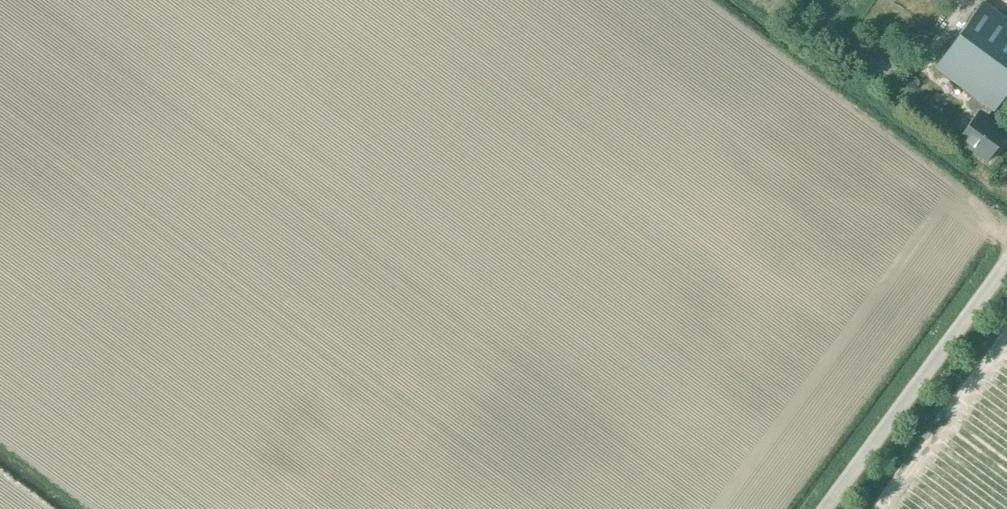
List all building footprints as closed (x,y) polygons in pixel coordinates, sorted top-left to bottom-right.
[(987,117),(991,111),(994,113),(1006,95),(1006,19),(983,1),(934,69),(971,97),(964,107),(976,114),(958,139),(987,161),(1006,136),(1006,132),(987,118),(987,117)]
